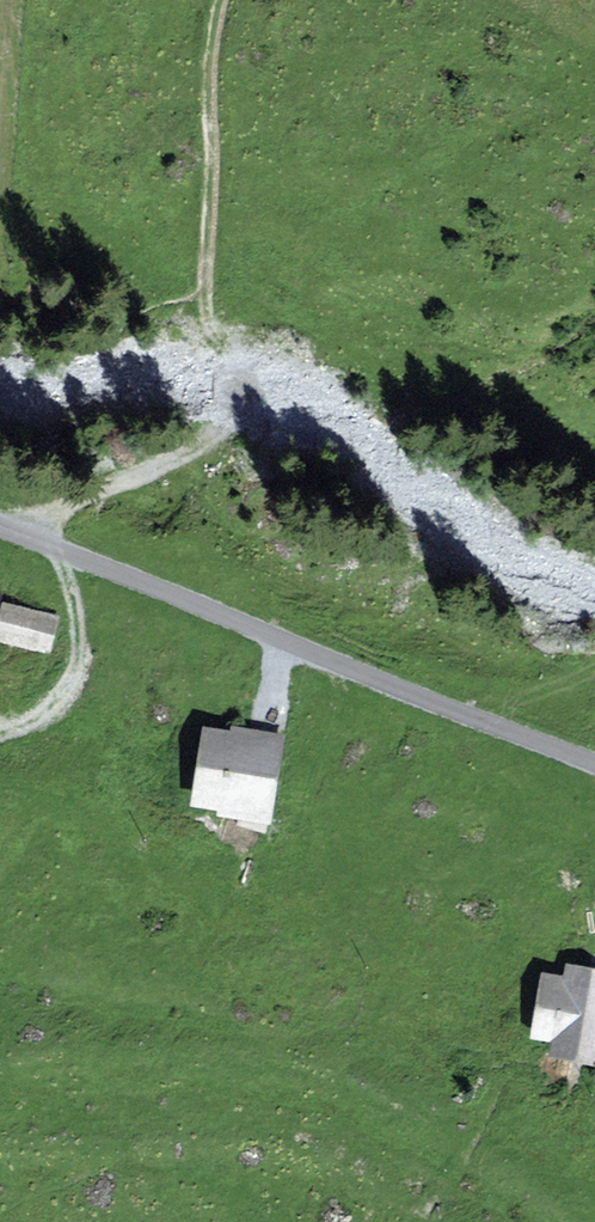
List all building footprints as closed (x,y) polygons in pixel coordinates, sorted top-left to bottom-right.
[(48,649),(54,622),(7,611),(1,638),(48,649)] [(271,818),(283,743),(236,736),(235,741),(211,737),(200,801),(225,805),(224,810),(271,818)] [(570,973),(567,987),(548,984),(539,1035),(559,1038),(556,1052),(594,1059),(594,977),(570,973)]
